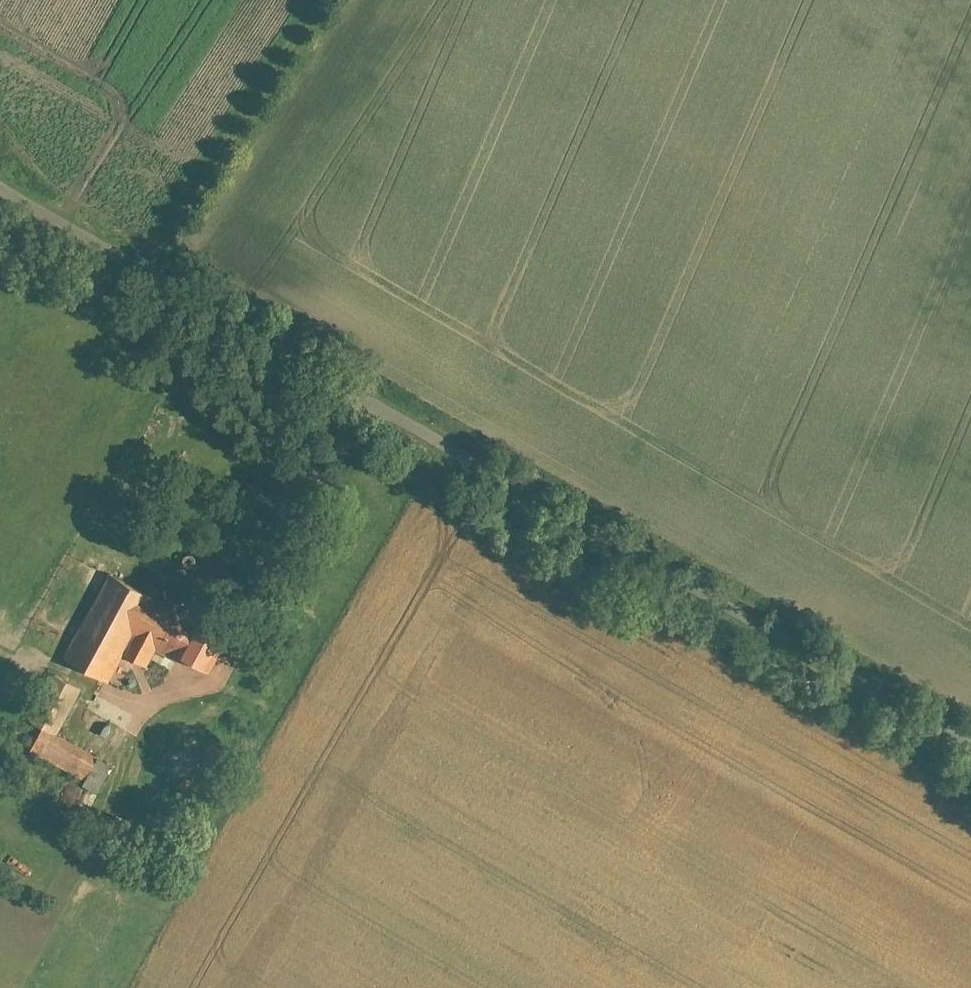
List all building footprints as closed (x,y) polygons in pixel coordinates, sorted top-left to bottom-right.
[(115,578),(66,660),(109,686),(158,603),(115,578)] [(159,603),(139,637),(209,678),(229,644),(159,603)] [(29,720),(60,738),(87,693),(56,675),(29,720)] [(42,730),(27,756),(85,790),(101,765),(42,730)]
